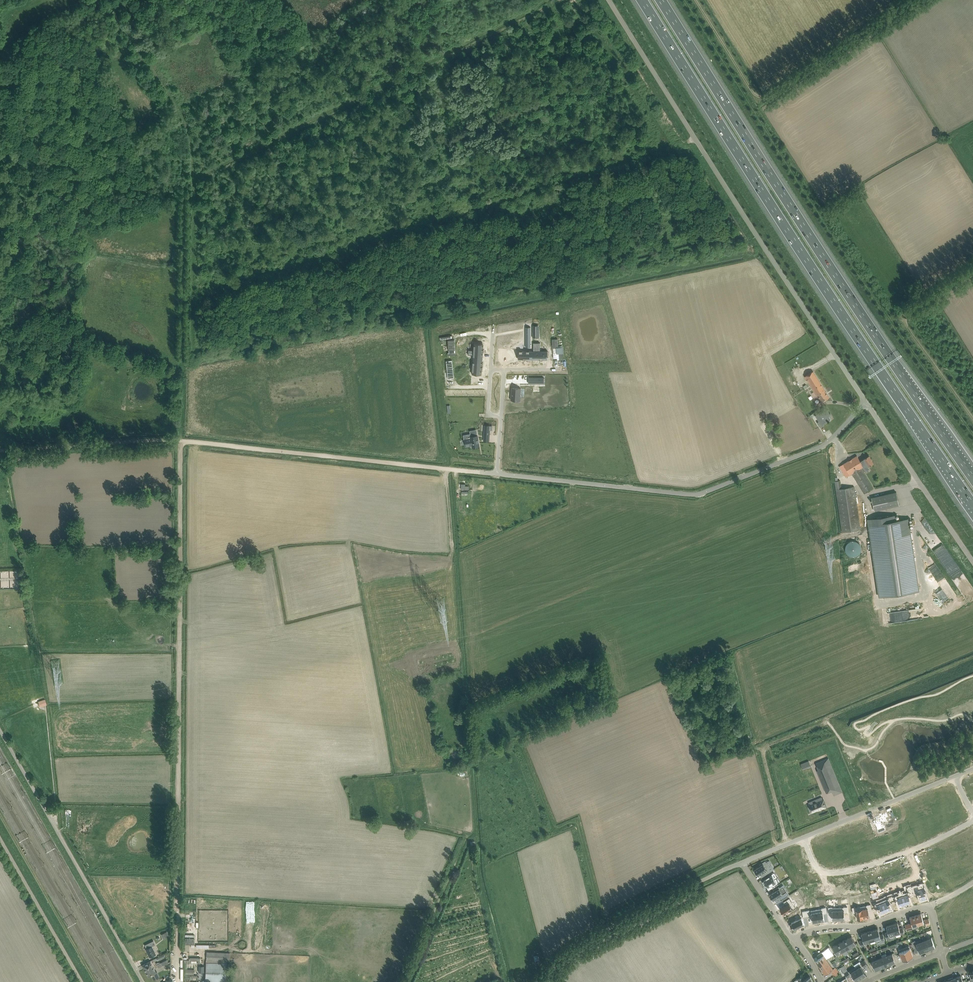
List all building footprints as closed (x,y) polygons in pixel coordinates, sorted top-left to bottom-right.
[(469,350),(468,354),(474,355),(473,357),(483,358),(484,344),(476,343),(476,339),(470,339),(470,343),(474,343),(474,350),(469,350)] [(558,339),(552,339),(553,348),(557,347),(557,348),(553,348),(554,358),(557,358),(557,354),(564,353),(563,347),(558,348),(558,339)] [(540,343),(534,343),(534,354),(535,354),(535,359),(548,359),(548,353),(548,351),(540,351),(540,343)] [(532,351),(518,351),(518,359),(532,359),(532,351)] [(473,360),(472,374),(482,375),(483,361),(473,360)] [(829,397),(813,371),(805,376),(817,396),(818,396),(822,402),(829,397)] [(512,387),(511,400),(514,400),(514,401),(520,402),(521,388),(512,387)] [(823,424),(825,423),(831,419),(829,416),(830,415),(827,410),(820,414),(819,413),(815,415),(819,421),(817,423),(820,426),(821,427),(822,426),(823,425),(823,424)] [(480,446),(478,435),(471,437),(471,434),(463,435),(464,439),(465,439),(466,446),(470,446),(470,444),(472,444),(473,447),(480,446)] [(873,488),(863,472),(870,468),(868,466),(874,463),(869,456),(860,461),(857,456),(839,466),(846,477),(852,474),(864,494),(873,488)] [(840,481),(835,481),(842,532),(861,529),(854,487),(842,488),(840,481)] [(875,511),(894,506),(899,505),(896,492),(872,498),(875,511)] [(868,519),(871,539),(879,597),(919,591),(908,519),(896,520),(895,515),(868,519)] [(856,541),(854,541),(852,541),(849,542),(847,543),(846,545),(845,547),(845,550),(846,552),(847,554),(849,556),(852,556),(854,557),(856,556),(859,554),(860,552),(861,550),(861,547),(860,545),(859,543),(856,541)] [(926,562),(943,591),(937,594),(946,608),(953,604),(950,599),(956,596),(933,557),(926,562)] [(9,586),(9,577),(18,577),(18,571),(0,571),(0,586),(9,586)] [(832,790),(832,789),(840,786),(836,776),(828,758),(816,763),(819,769),(817,770),(822,782),(826,793),(832,790)] [(938,791),(941,800),(943,800),(943,801),(947,799),(947,798),(955,795),(951,786),(938,791)] [(815,803),(810,805),(809,805),(812,812),(818,809),(821,808),(821,809),(827,807),(824,799),(823,799),(822,797),(818,799),(814,801),(815,803)] [(925,797),(914,801),(917,809),(924,806),(926,810),(932,807),(931,803),(928,804),(925,797)] [(964,808),(959,811),(963,819),(969,816),(964,808)] [(959,811),(955,813),(959,821),(963,819),(959,811)] [(876,823),(875,823),(879,832),(885,830),(882,823),(889,820),(886,812),(882,814),(882,813),(881,813),(879,814),(879,815),(877,816),(878,819),(875,820),(876,823)] [(955,813),(950,815),(955,824),(959,821),(955,813)] [(950,815),(946,817),(951,826),(955,824),(950,815)] [(940,818),(937,820),(940,825),(943,824),(945,829),(951,826),(946,817),(941,820),(940,818)] [(933,823),(927,825),(932,835),(938,833),(935,826),(937,825),(935,819),(931,821),(933,823)] [(872,835),(866,820),(854,825),(855,827),(855,828),(857,834),(853,835),(856,842),(860,840),(860,839),(863,837),(860,830),(859,830),(859,829),(865,827),(865,828),(868,836),(868,837),(872,835)] [(921,826),(918,827),(920,833),(923,832),(926,838),(932,835),(927,825),(922,828),(921,826)] [(900,837),(894,839),(898,849),(904,847),(902,840),(905,839),(902,833),(899,834),(900,837)] [(961,837),(956,840),(958,845),(956,847),(959,852),(962,850),(961,848),(966,846),(961,837)] [(888,838),(885,840),(887,846),(890,844),(893,851),(898,849),(894,839),(889,841),(888,838)] [(821,839),(813,842),(817,851),(824,848),(826,853),(830,851),(827,843),(823,845),(821,839)] [(879,845),(874,846),(877,857),(883,855),(881,848),(884,847),(882,841),(879,842),(879,845)] [(948,844),(943,846),(947,855),(952,853),(953,855),(956,854),(953,848),(951,849),(948,844)] [(867,846),(864,847),(866,853),(869,852),(871,859),(877,857),(874,846),(868,848),(867,846)] [(857,851),(854,852),(858,863),(863,861),(861,855),(865,854),(863,847),(859,848),(859,851),(857,851)] [(849,851),(845,853),(847,860),(850,859),(852,865),(858,863),(854,852),(849,854),(849,851)] [(933,851),(928,853),(932,862),(937,860),(933,851)] [(917,858),(911,860),(915,869),(920,867),(917,858)] [(769,867),(765,861),(760,865),(760,866),(755,869),(754,869),(755,871),(754,871),(756,875),(757,874),(758,875),(764,871),(766,874),(774,869),(772,866),(769,867)] [(898,865),(892,867),(896,876),(901,874),(898,865)] [(958,872),(952,875),(957,883),(962,880),(958,872)] [(873,873),(868,875),(870,884),(876,883),(873,873)] [(778,877),(777,877),(775,879),(772,875),(770,877),(769,876),(766,878),(767,879),(762,882),(765,886),(767,885),(768,887),(771,885),(773,887),(772,888),(773,888),(778,884),(777,883),(780,881),(778,877)] [(952,875),(948,877),(953,885),(957,883),(952,875)] [(942,878),(939,880),(942,885),(945,884),(948,888),(953,885),(948,877),(943,880),(942,878)] [(857,878),(852,879),(854,889),(860,887),(857,878)] [(841,881),(835,882),(836,893),(841,893),(841,895),(845,895),(845,888),(841,888),(841,881)] [(830,888),(826,888),(826,895),(830,895),(830,893),(836,893),(835,882),(830,882),(830,888)] [(918,886),(914,887),(916,893),(919,892),(921,899),(927,897),(923,885),(918,886)] [(781,901),(789,896),(786,892),(784,893),(779,886),(774,890),(775,891),(770,894),(773,900),(778,897),(781,901)] [(907,891),(902,892),(905,904),(911,902),(909,896),(912,895),(910,886),(906,887),(907,891)] [(896,893),(893,895),(895,900),(898,899),(900,906),(905,904),(902,892),(897,894),(896,893)] [(887,898),(882,900),(886,911),(892,908),(889,902),(892,901),(890,895),(886,897),(887,898)] [(961,898),(965,906),(970,904),(971,906),(972,905),(972,901),(972,899),(969,900),(966,895),(961,898)] [(786,905),(780,908),(784,914),(795,907),(789,898),(784,901),(786,905)] [(961,898),(957,900),(961,908),(965,906),(961,898)] [(876,901),(873,903),(875,908),(878,907),(881,913),(886,911),(882,900),(876,902),(876,901)] [(957,900),(953,902),(958,910),(961,908),(957,900)] [(951,909),(948,911),(951,916),(954,915),(953,913),(958,910),(953,902),(948,904),(951,909)] [(867,905),(861,906),(863,918),(869,917),(868,910),(872,910),(871,904),(867,905)] [(844,907),(838,907),(838,919),(844,919),(844,912),(848,912),(847,906),(844,906),(844,907)] [(856,906),(852,907),(853,913),(857,912),(858,919),(863,918),(861,906),(856,907),(856,906)] [(822,908),(817,909),(819,921),(824,920),(823,914),(827,913),(826,907),(822,908)] [(832,907),(829,907),(829,913),(832,913),(832,919),(838,919),(838,907),(833,907),(832,907)] [(916,915),(918,925),(924,923),(925,922),(926,925),(930,924),(929,918),(924,919),(925,920),(923,920),(921,913),(916,915)] [(919,927),(918,925),(916,915),(910,917),(912,923),(909,924),(909,923),(905,925),(907,930),(919,927)] [(792,923),(790,924),(792,929),(794,928),(795,929),(805,924),(802,918),(791,923),(792,923)] [(960,926),(963,936),(963,935),(969,933),(967,928),(970,927),(968,921),(965,922),(965,924),(960,926)] [(892,924),(895,935),(901,934),(905,933),(903,927),(900,928),(898,922),(892,924)] [(895,935),(892,924),(886,926),(888,932),(885,933),(887,939),(890,938),(890,937),(895,935)] [(953,925),(950,927),(952,933),(955,932),(957,938),(964,936),(963,935),(963,936),(960,926),(954,928),(953,925)] [(875,940),(876,942),(885,939),(883,933),(880,934),(878,928),(872,930),(875,940)] [(870,941),(875,940),(872,930),(867,932),(870,941)] [(870,941),(867,932),(861,933),(863,940),(860,941),(861,946),(865,945),(865,943),(870,941)] [(194,947),(194,934),(184,934),(184,950),(190,951),(190,947),(194,947)] [(851,946),(856,943),(852,936),(847,938),(851,946)] [(926,939),(930,949),(935,947),(932,937),(931,937),(926,939)] [(851,946),(847,938),(842,941),(848,951),(852,948),(851,946)] [(921,941),(921,939),(916,941),(915,940),(912,942),(914,947),(917,946),(920,953),(925,951),(921,941)] [(921,941),(925,951),(930,949),(926,939),(921,941)] [(145,945),(147,949),(146,949),(150,957),(156,954),(152,946),(156,945),(154,940),(145,945)] [(848,951),(842,941),(837,944),(842,952),(843,954),(848,951)] [(842,952),(837,944),(832,947),(837,954),(842,952)] [(904,948),(908,958),(913,956),(909,946),(904,948)] [(903,960),(908,958),(904,948),(899,950),(903,960)] [(207,952),(206,960),(210,960),(216,960),(224,961),(227,961),(230,961),(230,953),(207,952)] [(819,958),(816,961),(819,965),(827,959),(824,955),(822,952),(817,955),(817,956),(819,958)] [(896,962),(892,953),(887,955),(890,964),(896,962)] [(882,957),(885,966),(890,964),(887,955),(882,957)] [(877,959),(880,968),(885,966),(882,957),(877,959)] [(822,970),(832,963),(829,958),(827,959),(819,965),(822,970)] [(877,959),(872,961),(875,970),(880,968),(877,959)] [(205,981),(210,981),(228,981),(228,967),(226,967),(227,961),(224,961),(216,960),(210,960),(206,960),(205,980),(205,981)] [(855,967),(861,977),(866,974),(862,968),(864,967),(868,965),(864,960),(861,962),(861,963),(855,967)] [(158,976),(150,961),(142,965),(148,976),(151,975),(154,979),(158,976)] [(837,970),(835,967),(832,963),(822,970),(825,974),(831,970),(832,973),(837,970)] [(861,977),(855,967),(848,971),(848,970),(844,973),(847,978),(851,975),(852,974),(856,981),(861,977)]
